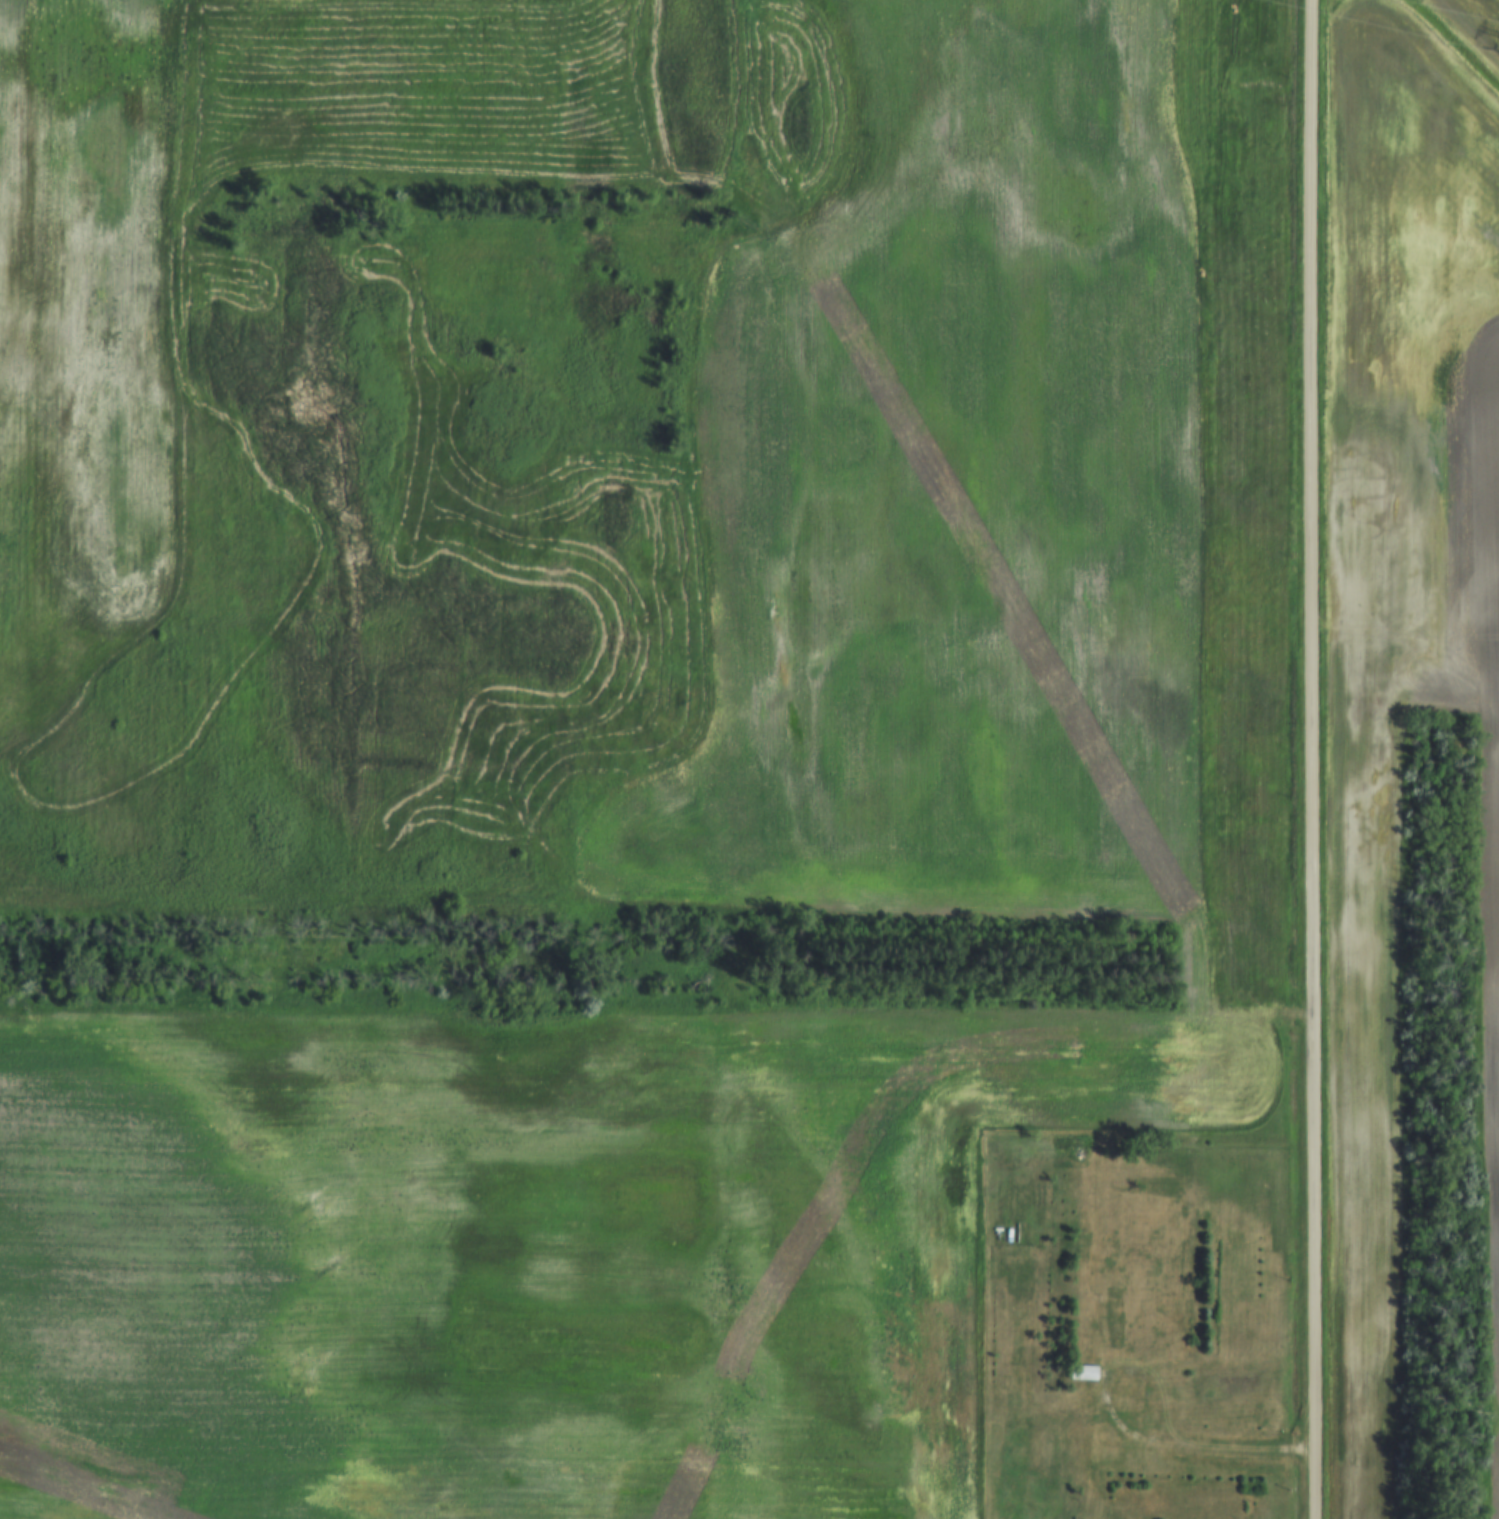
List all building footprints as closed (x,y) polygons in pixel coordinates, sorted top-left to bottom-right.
[(1069,1380),(1098,1380),(1098,1366),(1069,1366),(1069,1380)]
